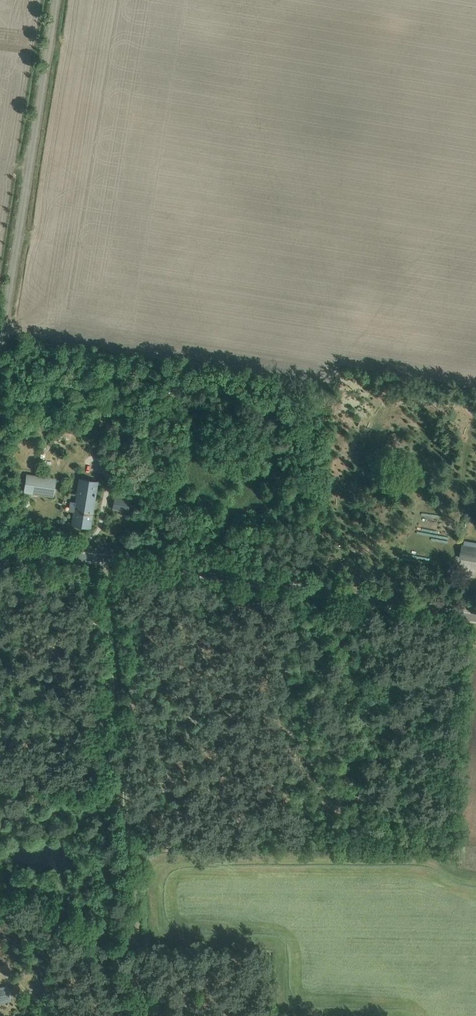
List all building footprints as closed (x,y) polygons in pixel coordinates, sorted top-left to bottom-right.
[(56,480),(27,476),(24,494),(53,498),(56,480)] [(90,528),(92,518),(98,482),(80,479),(72,525),(90,528)] [(128,509),(129,499),(118,497),(116,507),(128,509)] [(463,545),(460,558),(475,561),(475,547),(463,545)] [(6,779),(6,789),(16,789),(16,779),(6,779)]
